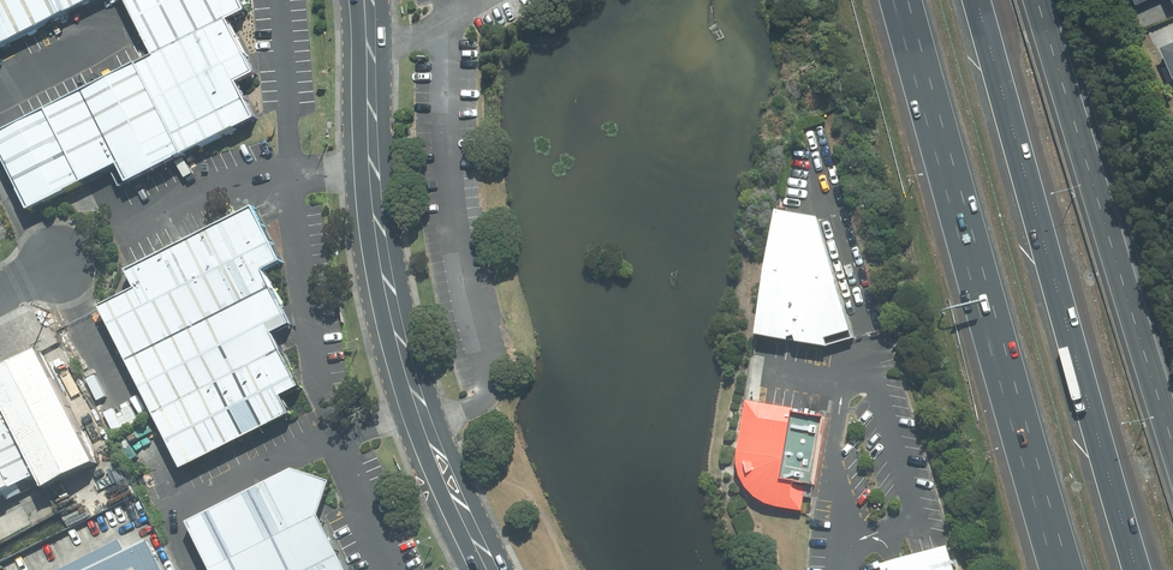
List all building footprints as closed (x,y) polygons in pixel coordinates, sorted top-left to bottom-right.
[(96,0),(0,0),(0,49),(96,0)] [(154,59),(228,23),(246,14),(239,0),(124,0),(154,59)] [(255,76),(228,23),(154,59),(137,67),(182,157),(256,122),(236,85),(255,76)] [(1152,52),(1164,79),(1172,75),(1172,42),(1152,52)] [(182,157),(137,67),(81,90),(120,167),(128,187),(183,159),(182,157)] [(81,90),(0,134),(0,157),(29,216),(120,167),(81,90)] [(154,412),(183,470),(290,416),(281,399),(300,390),(271,336),(290,327),(262,273),(282,264),(252,209),(129,275),(136,289),(98,309),(154,412)] [(805,278),(795,344),(828,350),(825,341),(851,334),(818,220),(778,214),(769,271),(805,278)] [(805,278),(769,271),(758,338),(795,344),(805,278)] [(0,373),(0,400),(46,491),(95,466),(38,354),(0,373)] [(793,409),(747,402),(738,452),(738,465),(741,479),(746,488),(755,498),(766,504),(802,512),(804,497),(812,499),(822,418),(792,413),(793,409)] [(36,479),(0,409),(0,497),(36,479)] [(188,526),(210,569),(345,569),(319,520),(323,505),(330,485),(294,473),(281,480),(188,526)] [(147,546),(100,569),(160,569),(147,546)] [(947,546),(883,566),(884,569),(954,569),(947,546)]
